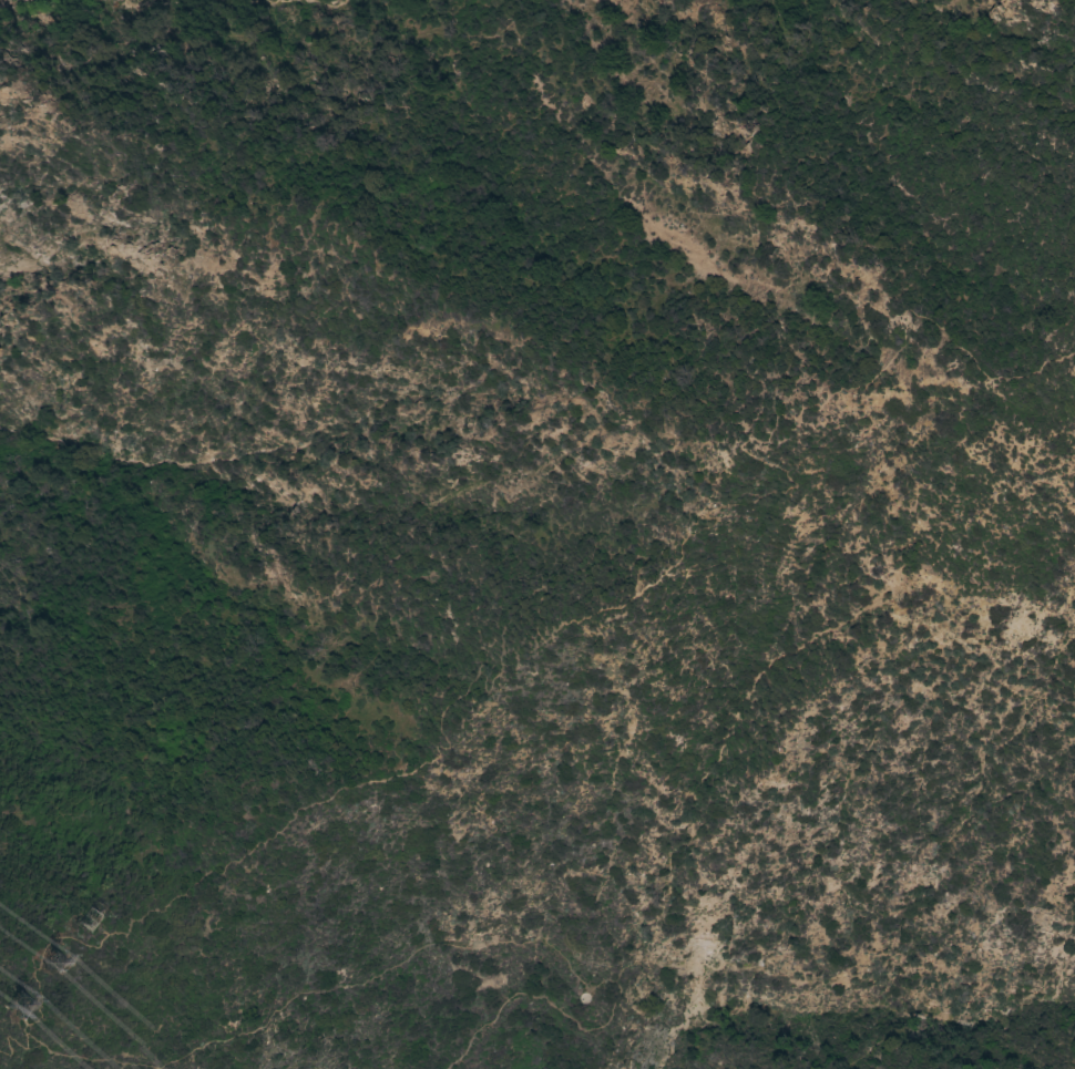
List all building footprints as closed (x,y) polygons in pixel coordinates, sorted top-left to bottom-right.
[(588,1001),(587,1003),(585,1004),(584,1004),(582,1003),(580,1001),(579,1000),(579,998),(579,997),(580,995),(581,994),(583,993),(584,993),(586,993),(587,994),(588,995),(590,997),(590,998),(590,1000),(588,1001)]
